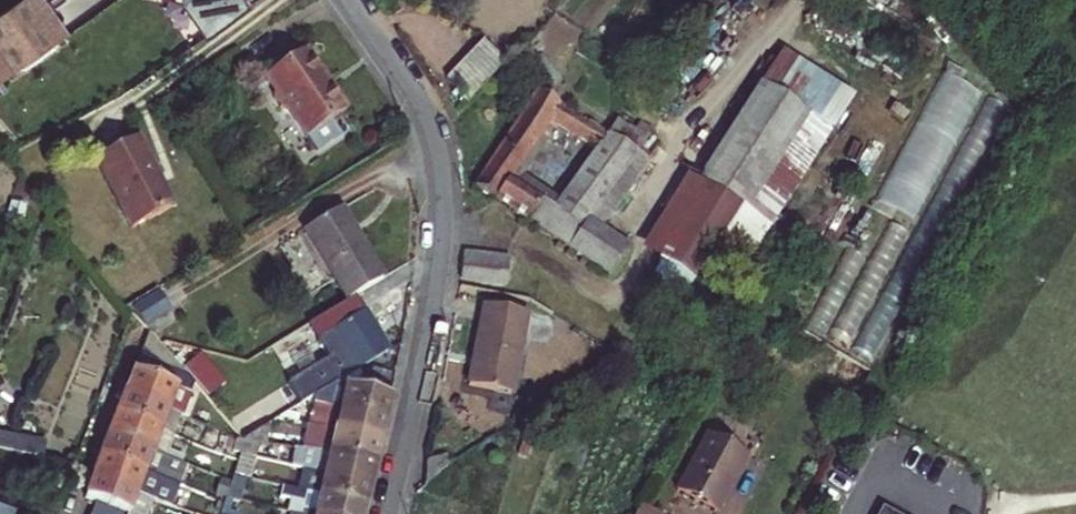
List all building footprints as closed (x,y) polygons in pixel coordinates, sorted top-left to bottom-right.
[(68,32),(45,0),(18,0),(0,13),(0,80),(68,32)] [(208,33),(253,2),(252,0),(186,0),(208,33)] [(470,54),(492,74),(504,62),(482,41),(470,54)] [(287,109),(307,137),(346,110),(305,50),(265,78),(275,92),(272,98),(280,109),(287,109)] [(848,93),(780,50),(713,153),(695,142),(683,162),(748,204),(714,260),(733,273),(848,93)] [(458,66),(480,86),(492,74),(470,54),(458,66)] [(445,79),(467,99),(480,86),(458,66),(445,79)] [(909,231),(980,90),(940,70),(869,210),(909,231)] [(591,218),(638,153),(647,139),(618,121),(608,134),(537,91),(474,188),(495,201),(509,180),(548,120),(595,149),(554,208),(525,190),(511,211),(609,276),(628,248),(588,221),(591,218)] [(95,161),(132,229),(173,207),(136,138),(95,161)] [(591,218),(603,227),(649,161),(638,153),(591,218)] [(685,177),(639,249),(660,263),(692,283),(709,257),(714,260),(748,204),(683,162),(676,171),(685,177)] [(495,201),(511,211),(525,190),(509,180),(495,201)] [(10,204),(7,218),(20,221),(23,207),(10,204)] [(305,231),(347,301),(382,281),(340,210),(305,231)] [(464,252),(460,279),(506,284),(510,258),(464,252)] [(645,287),(676,306),(692,283),(660,263),(645,287)] [(159,291),(132,304),(142,325),(169,312),(159,291)] [(324,390),(333,385),(355,372),(387,352),(363,313),(366,311),(358,298),(335,311),(343,325),(324,337),(341,363),(316,379),(324,390)] [(483,305),(468,386),(511,394),(526,314),(483,305)] [(194,386),(155,339),(149,334),(139,357),(182,377),(193,389),(194,386)] [(119,385),(117,392),(182,417),(193,389),(182,377),(139,357),(133,373),(127,388),(119,385)] [(384,420),(390,398),(395,375),(373,371),(360,380),(357,392),(333,385),(324,390),(314,397),(314,404),(314,405),(384,420)] [(333,385),(357,392),(360,380),(355,372),(333,385)] [(232,382),(236,397),(249,394),(245,378),(232,382)] [(288,413),(314,397),(324,390),(316,379),(279,402),(287,413),(288,413)] [(122,401),(116,415),(173,437),(188,443),(196,422),(182,417),(117,392),(114,398),(122,401)] [(311,415),(308,426),(379,442),(384,420),(314,405),(312,416),(311,415)] [(287,413),(278,418),(297,423),(299,415),(288,413),(287,413)] [(116,415),(109,436),(165,457),(173,437),(116,415)] [(196,422),(188,443),(197,446),(206,425),(196,422)] [(260,443),(266,444),(269,424),(243,440),(247,441),(260,443)] [(303,451),(374,464),(379,442),(308,426),(303,451)] [(232,436),(221,431),(214,452),(223,456),(232,436)] [(31,459),(34,443),(18,439),(0,434),(0,452),(31,459)] [(677,492),(716,513),(746,455),(708,434),(677,492)] [(101,457),(178,486),(186,466),(165,457),(109,436),(101,457)] [(243,440),(242,441),(241,439),(232,436),(223,456),(239,462),(241,455),(247,441),(243,440)] [(247,441),(241,455),(255,458),(260,443),(247,441)] [(517,455),(527,458),(531,445),(521,442),(517,455)] [(293,457),(301,459),(303,451),(295,449),(293,457)] [(325,472),(324,475),(368,485),(374,464),(303,451),(301,459),(293,457),(291,467),(304,470),(313,471),(313,469),(325,472)] [(233,477),(249,480),(255,458),(241,455),(239,462),(233,477)] [(450,463),(444,455),(425,463),(424,485),(450,463)] [(93,478),(153,501),(171,507),(178,486),(101,457),(93,478)] [(304,470),(299,492),(363,507),(368,485),(324,475),(325,472),(313,469),(313,471),(304,470)] [(233,501),(240,503),(241,501),(245,485),(250,486),(252,481),(249,480),(233,477),(225,499),(233,501)] [(153,501),(93,478),(85,499),(95,503),(91,513),(148,513),(153,501)] [(178,486),(171,507),(182,511),(190,491),(178,486)] [(279,498),(290,501),(301,503),(299,513),(302,513),(302,512),(310,513),(362,513),(363,507),(299,492),(282,488),(279,498)] [(444,500),(430,497),(426,513),(441,513),(444,500)] [(230,512),(233,501),(225,499),(224,504),(221,513),(237,513),(230,512)] [(458,504),(444,500),(441,513),(456,513),(458,504)] [(298,513),(299,513),(301,503),(290,501),(287,512),(292,513),(298,513)] [(456,513),(472,513),(474,508),(459,504),(456,513)]
